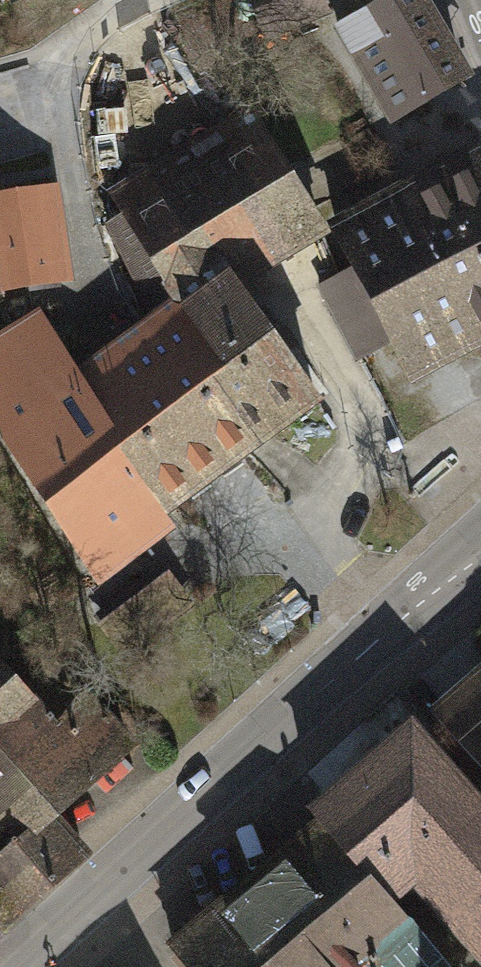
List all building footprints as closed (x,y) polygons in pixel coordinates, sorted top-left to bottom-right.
[(257,36),(331,8),(328,0),(244,0),(257,36)] [(417,0),(379,0),(340,21),(391,118),(460,82),(417,0)] [(119,104),(90,118),(115,169),(144,155),(119,104)] [(161,320),(149,329),(240,451),(314,395),(238,287),(228,294),(218,279),(317,222),(311,206),(288,163),(261,121),(158,182),(164,190),(156,196),(142,176),(120,187),(134,211),(109,226),(161,320)] [(335,138),(288,163),(311,206),(361,183),(335,138)] [(340,231),(350,268),(319,281),(357,355),(392,342),(407,368),(442,353),(443,342),(480,323),(480,163),(473,148),(431,169),(431,190),(340,231)] [(0,193),(0,287),(59,276),(49,185),(0,193)] [(63,357),(36,310),(0,333),(0,405),(63,357)] [(266,485),(240,451),(149,329),(76,383),(67,390),(159,512),(189,489),(215,523),(266,485)] [(159,512),(67,390),(76,383),(63,357),(0,405),(0,425),(8,445),(82,569),(159,512)] [(74,848),(47,818),(128,747),(40,648),(28,659),(40,672),(22,688),(0,664),(0,914),(74,848)] [(443,720),(480,763),(480,687),(443,720)] [(326,822),(386,892),(397,883),(412,870),(480,950),(480,810),(412,730),(331,800),(317,812),(326,822)] [(326,822),(175,948),(191,966),(445,966),(386,892),(326,822)]
